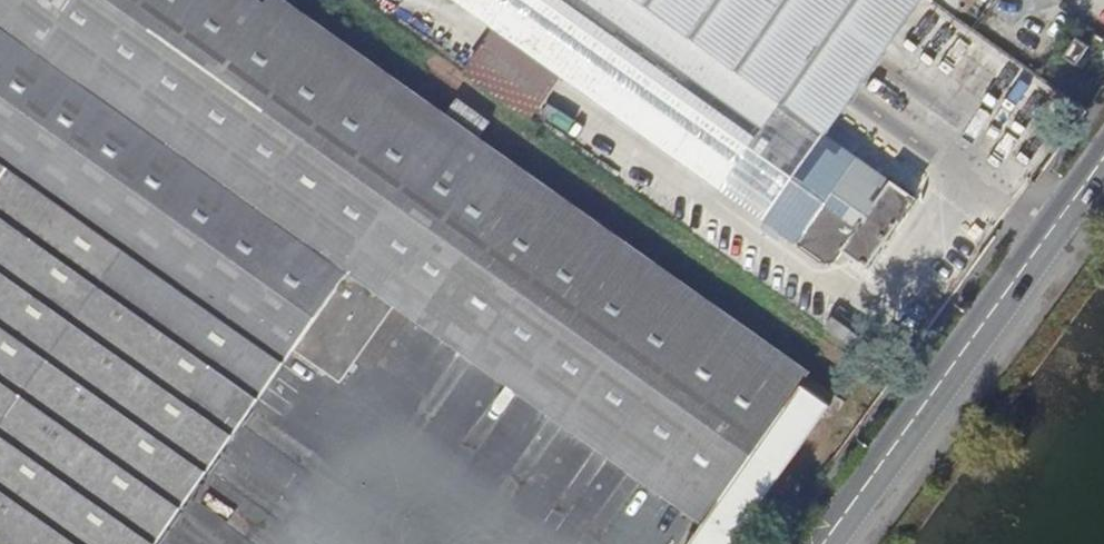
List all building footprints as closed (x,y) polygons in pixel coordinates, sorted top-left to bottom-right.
[(266,415),(311,352),(358,385),(413,307),(708,514),(687,543),(732,543),(829,406),(838,412),(849,396),(283,0),(0,0),(0,225),(266,415)] [(473,39),(490,16),(466,0),(418,0),(473,39)] [(490,16),(561,74),(829,264),(841,263),(850,250),(872,266),(919,198),(829,134),(924,0),(466,0),(490,16)] [(459,60),(527,108),(561,74),(490,16),(473,39),(459,60)] [(1072,54),(1092,68),(1103,50),(1103,47),(1102,45),(1103,43),(1088,32),(1072,54)] [(0,225),(0,530),(19,543),(174,543),(266,415),(0,225)]
